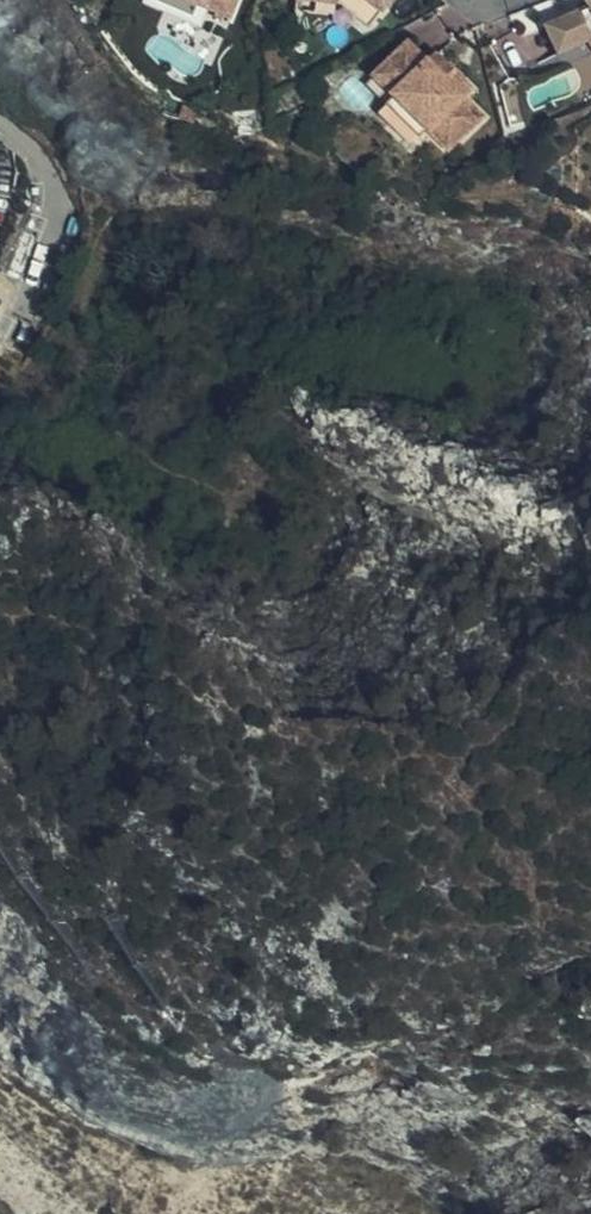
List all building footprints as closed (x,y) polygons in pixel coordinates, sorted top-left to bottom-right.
[(227,17),(235,0),(189,0),(227,17)] [(387,0),(312,0),(334,3),(365,25),(387,0)] [(541,22),(556,54),(587,42),(590,48),(590,0),(581,0),(583,5),(541,22)] [(445,153),(487,117),(464,97),(475,86),(455,66),(443,74),(405,37),(362,74),(383,97),(373,111),(407,147),(421,133),(445,153)]
